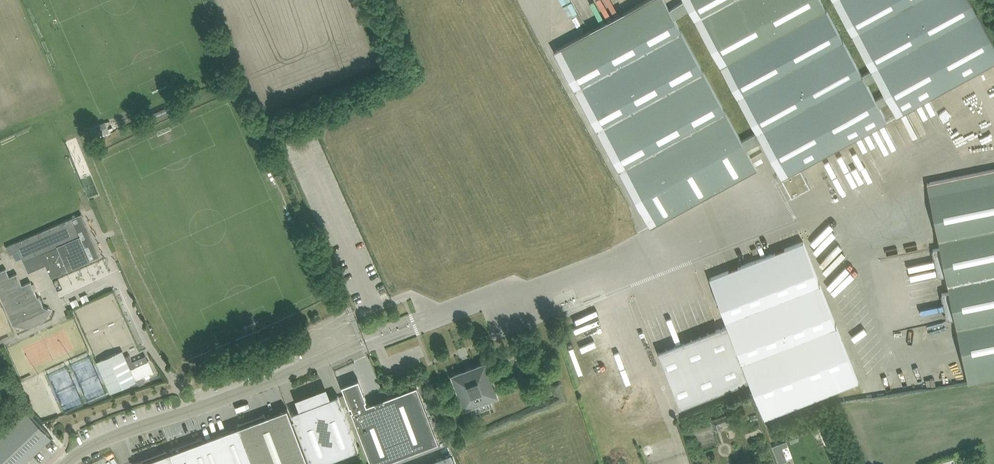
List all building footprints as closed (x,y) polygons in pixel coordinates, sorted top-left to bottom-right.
[(670,9),(665,0),(646,0),(554,50),(651,227),(757,168),(747,149),(742,140),(675,18),(670,9)] [(685,0),(670,9),(675,18),(690,9),(757,132),(742,140),(747,149),(762,141),(792,196),(810,185),(801,168),(887,120),(880,106),(876,99),(867,83),(862,75),(821,0),(685,0)] [(889,101),(897,115),(993,62),(993,43),(971,0),(834,0),(872,70),(862,75),(867,83),(877,78),(885,94),(876,99),(880,106),(889,101)] [(927,183),(940,247),(933,249),(939,276),(946,275),(950,292),(942,293),(948,320),(955,319),(968,383),(993,378),(993,169),(927,183)] [(15,242),(6,246),(8,250),(10,254),(13,253),(17,260),(22,257),(29,272),(46,265),(47,268),(51,278),(91,260),(91,259),(81,236),(82,235),(81,234),(80,235),(73,218),(73,217),(15,242)] [(804,241),(710,278),(729,325),(659,352),(681,407),(750,380),(765,417),(858,381),(804,241)] [(3,295),(8,292),(20,318),(25,319),(32,318),(37,316),(41,312),(44,307),(39,296),(38,297),(31,281),(22,285),(17,273),(10,276),(6,268),(0,271),(0,287),(3,295)] [(154,371),(149,360),(135,366),(130,354),(125,356),(123,351),(97,362),(110,392),(136,381),(136,380),(137,379),(138,382),(142,380),(141,377),(154,371)] [(454,376),(466,407),(497,395),(485,364),(476,367),(477,369),(472,371),(471,368),(467,369),(468,373),(463,374),(463,372),(454,376)] [(359,379),(342,386),(350,407),(352,406),(353,410),(367,405),(366,401),(367,400),(359,379)] [(353,410),(352,411),(372,463),(377,463),(438,441),(417,386),(389,397),(392,406),(374,412),(371,403),(367,405),(353,410)] [(296,422),(312,463),(319,463),(359,449),(338,395),(328,399),(325,391),(300,400),(303,409),(292,413),(296,422)] [(239,427),(253,463),(309,463),(291,418),(288,408),(266,416),(265,414),(257,416),(257,415),(253,417),(254,418),(238,424),(239,427)] [(27,410),(2,435),(27,461),(52,437),(27,410)] [(728,416),(711,422),(713,428),(717,430),(721,429),(723,426),(723,425),(730,422),(728,416)] [(171,452),(176,463),(253,463),(239,427),(203,440),(202,437),(191,441),(191,440),(184,442),(185,444),(170,449),(171,452)] [(645,430),(639,432),(649,458),(655,456),(645,430)] [(27,461),(2,435),(0,436),(0,463),(23,463),(27,461)] [(773,446),(780,463),(787,460),(782,447),(788,445),(786,441),(773,446)] [(134,463),(176,463),(171,452),(168,453),(167,450),(164,451),(133,463),(134,463)] [(450,452),(417,463),(454,463),(450,452)]
